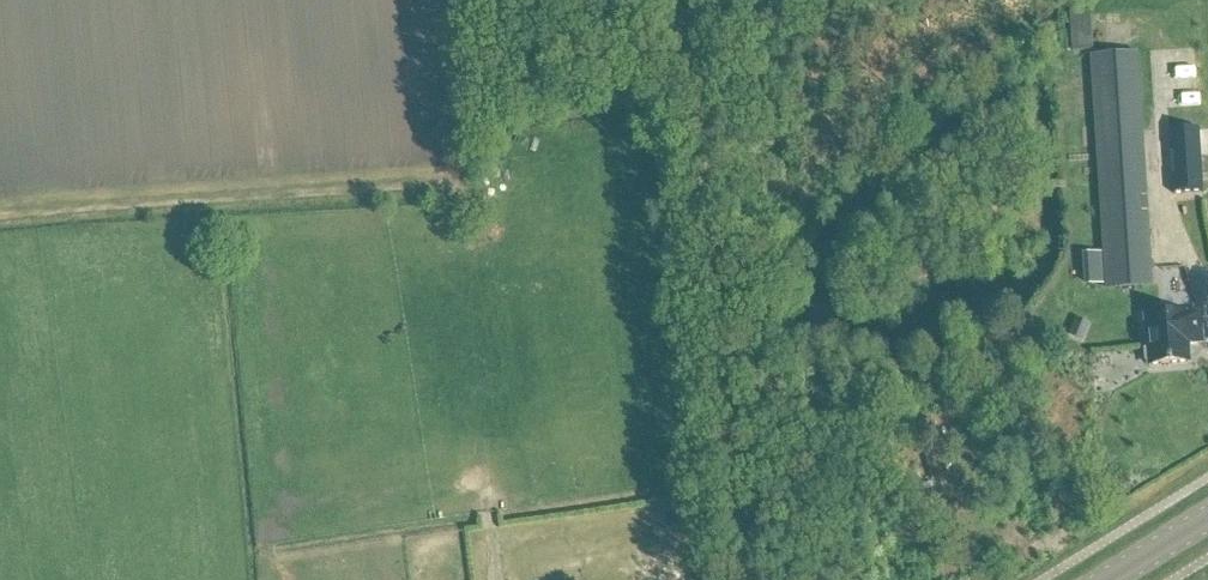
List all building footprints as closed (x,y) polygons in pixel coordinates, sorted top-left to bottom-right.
[(1138,54),(1093,57),(1107,289),(1152,286),(1138,54)] [(1199,130),(1169,132),(1173,194),(1203,193),(1199,130)] [(1202,335),(1200,314),(1145,319),(1149,367),(1190,364),(1188,336),(1202,335)]
